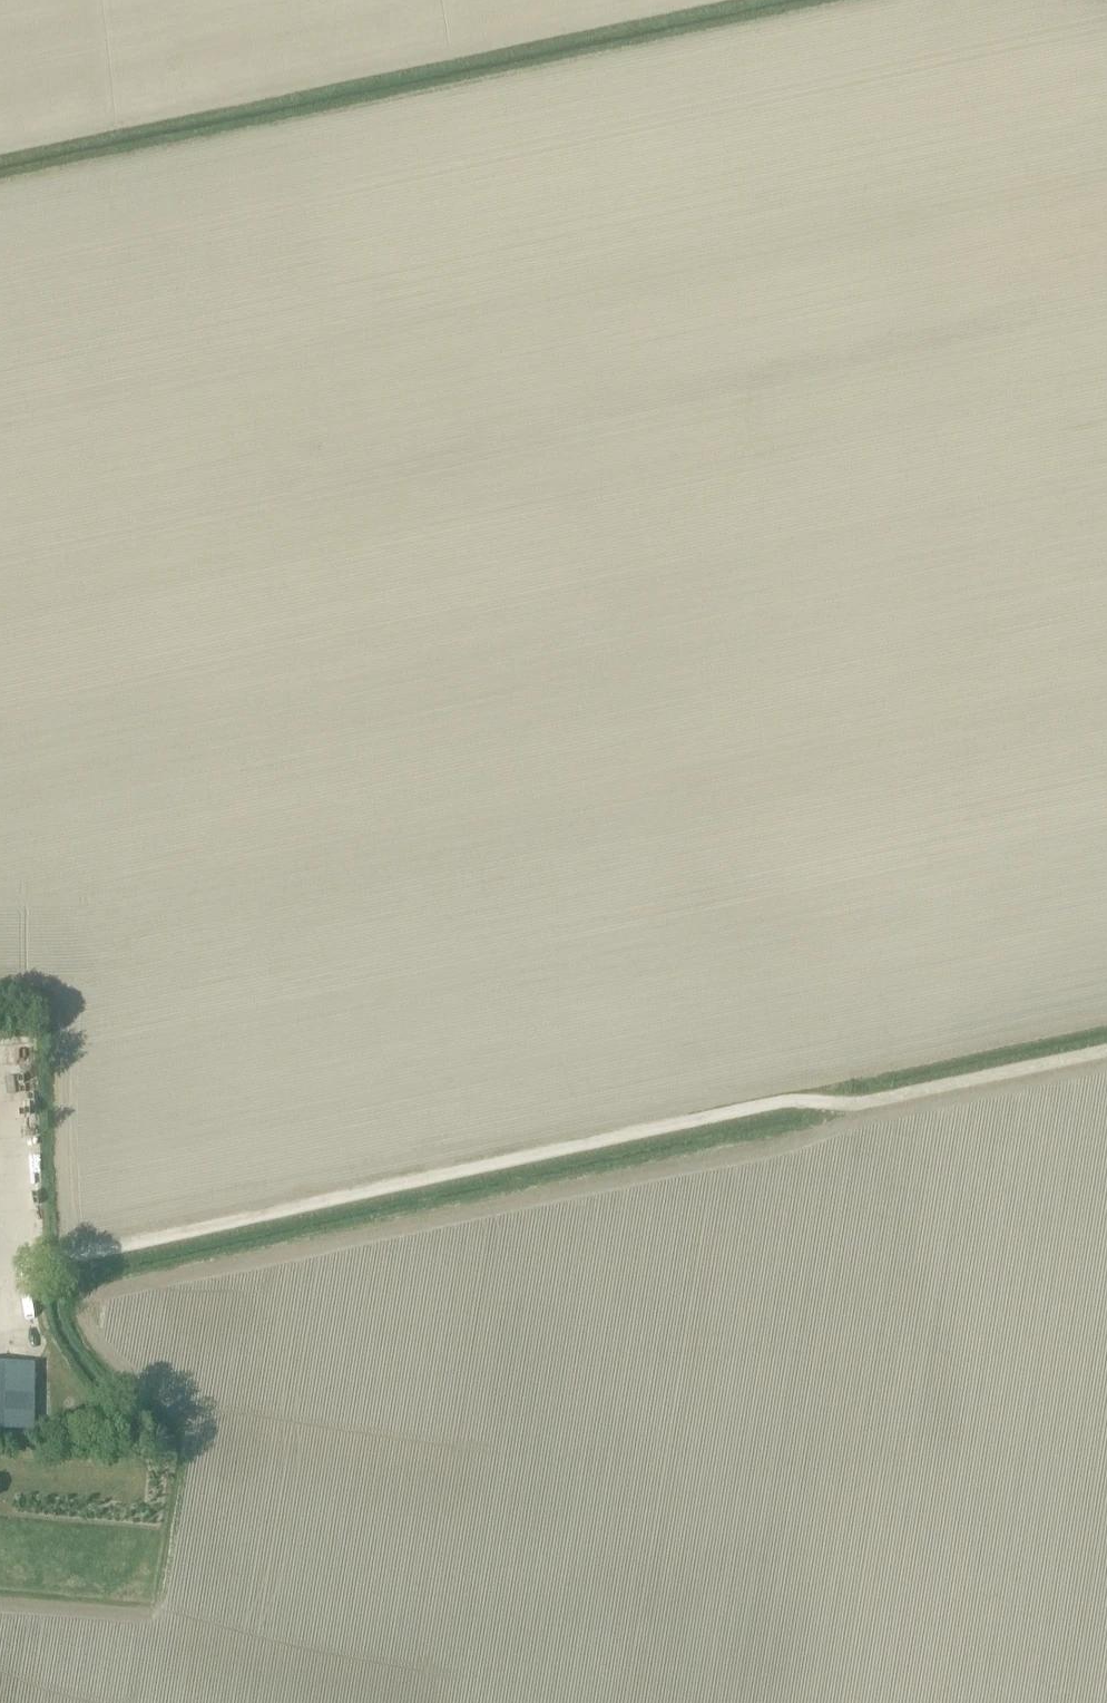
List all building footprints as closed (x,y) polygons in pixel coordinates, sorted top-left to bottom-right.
[(32,1363),(0,1363),(0,1430),(31,1430),(32,1363)]
